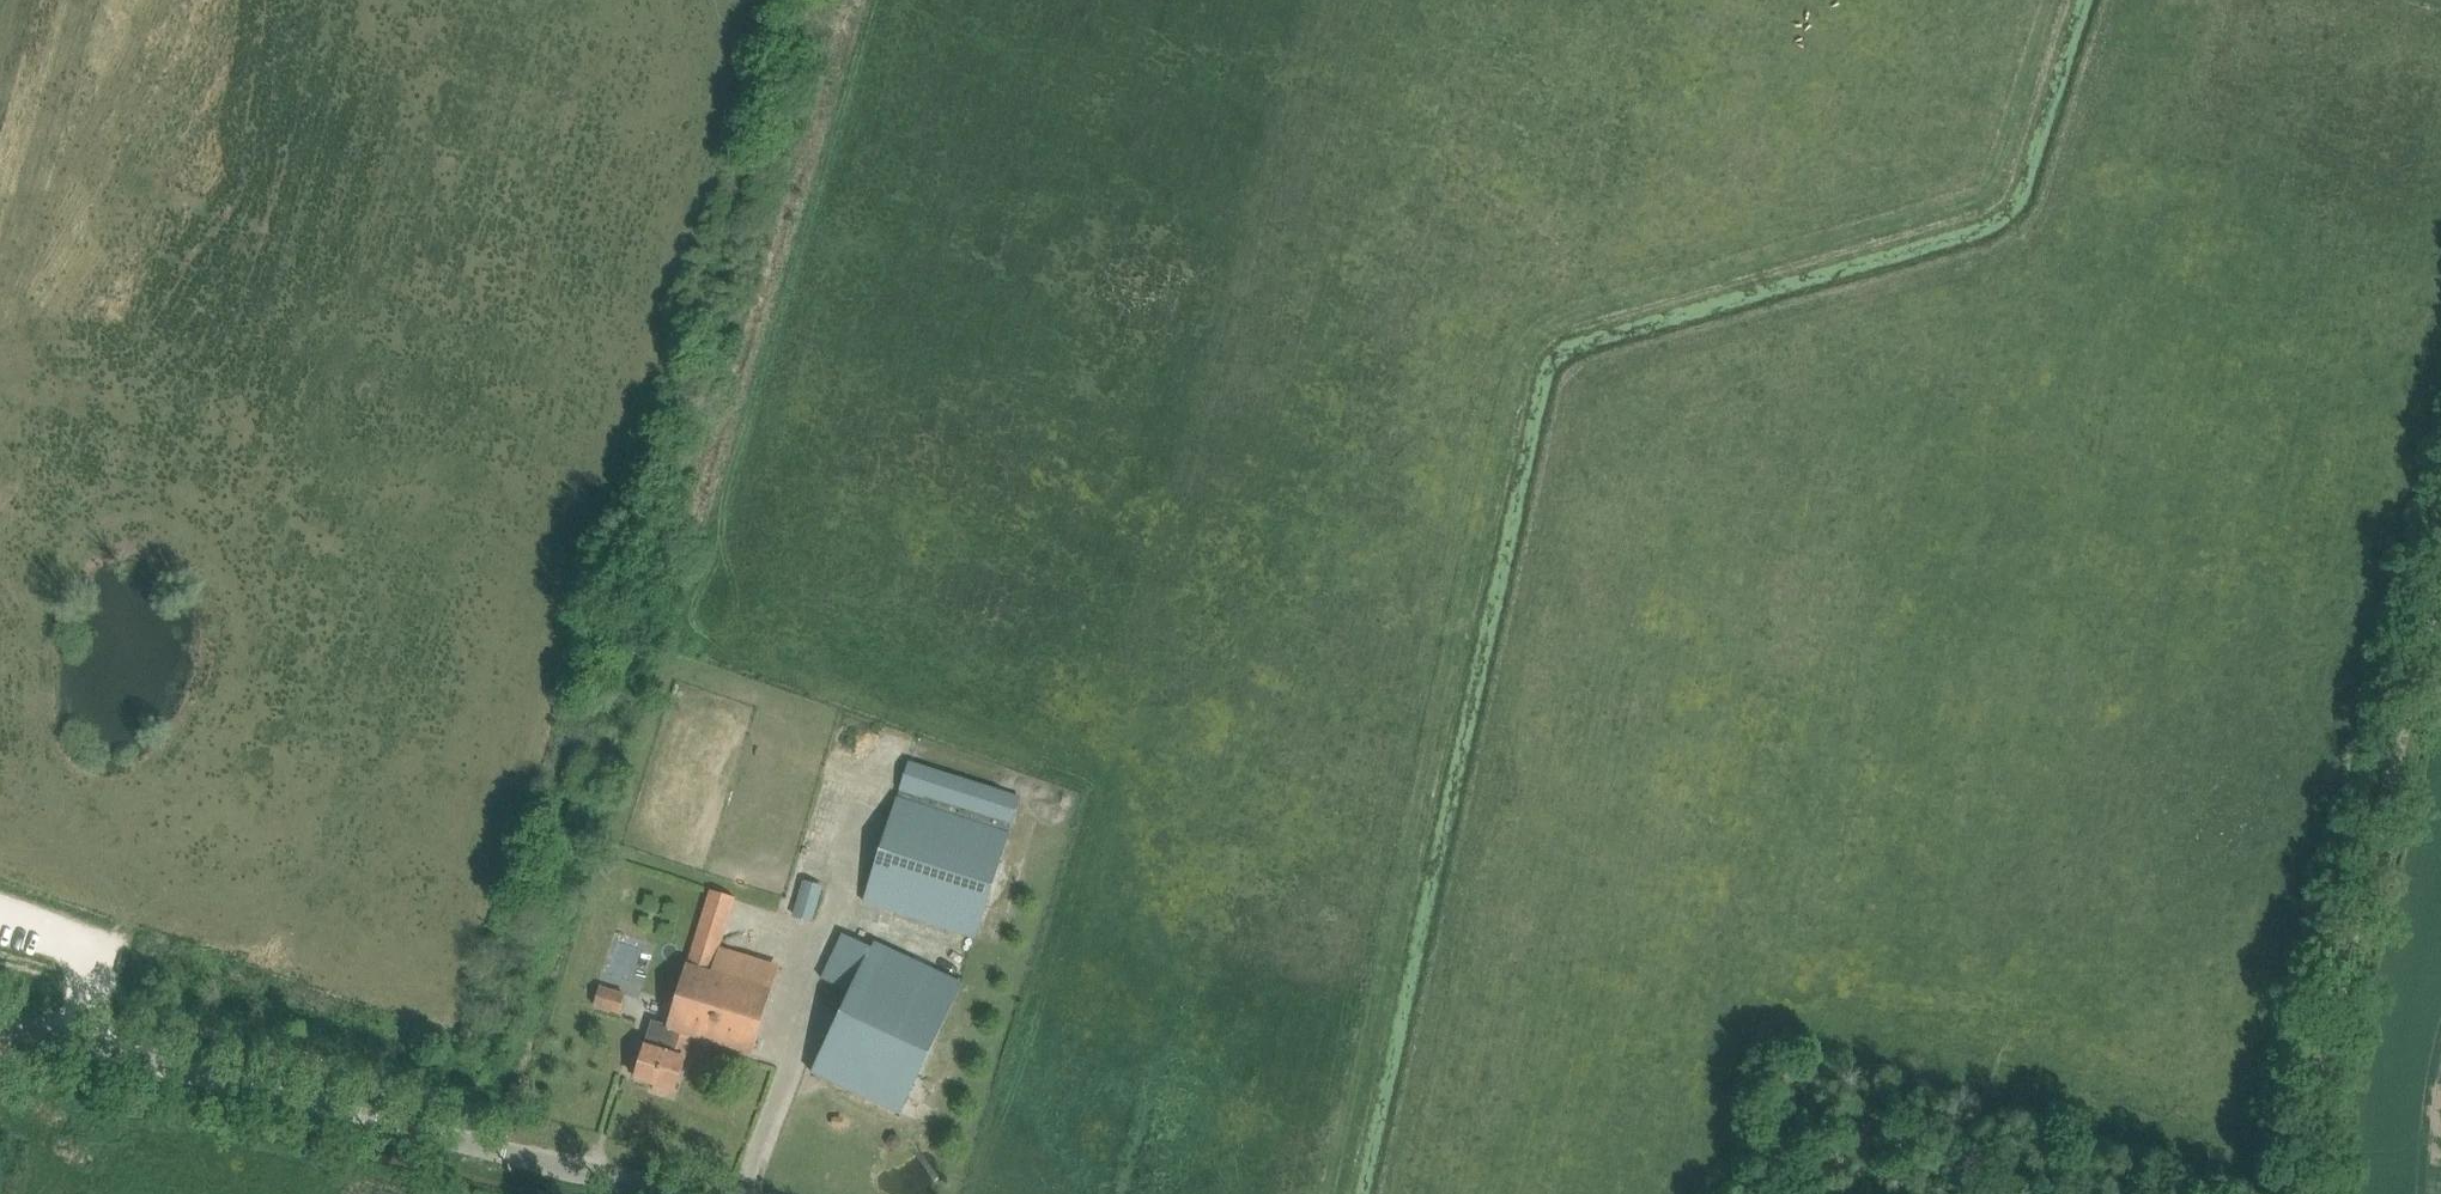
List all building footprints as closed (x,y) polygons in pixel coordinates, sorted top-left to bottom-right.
[(1009,831),(1020,796),(909,760),(865,900),(976,936),(1009,831)] [(796,915),(811,920),(822,885),(807,880),(796,915)] [(753,1053),(773,989),(712,970),(735,896),(711,888),(688,963),(686,962),(674,1003),(667,1026),(673,1028),(665,1051),(646,1044),(642,1057),(635,1055),(630,1070),(637,1073),(636,1077),(656,1083),(653,1090),(669,1095),(671,1087),(676,1089),(693,1034),(753,1053)] [(812,1071),(900,1113),(911,1091),(963,982),(875,941),(873,945),(844,932),(823,977),(851,991),(823,1050),(812,1071)] [(630,975),(638,943),(622,939),(613,971),(630,975)] [(592,1002),(618,1010),(624,989),(599,981),(592,1002)] [(891,1135),(887,1141),(891,1148),(899,1147),(902,1141),(898,1135),(891,1135)]
